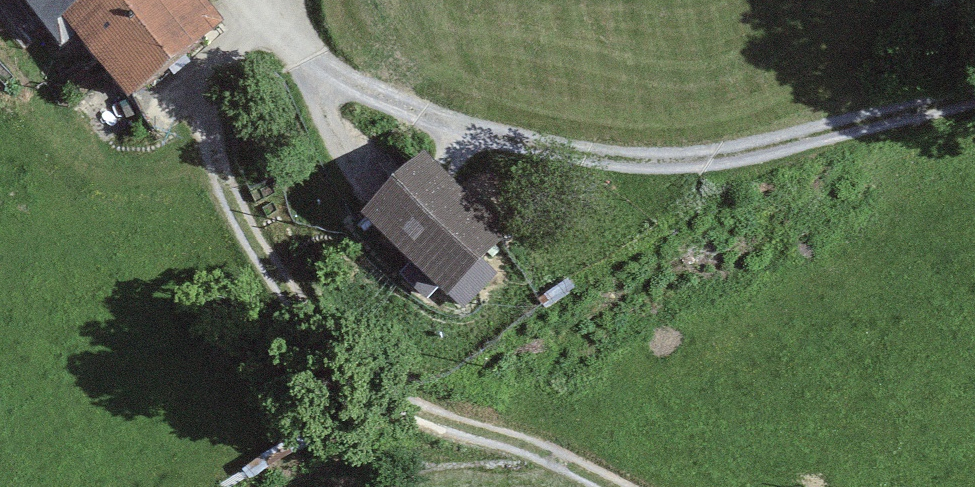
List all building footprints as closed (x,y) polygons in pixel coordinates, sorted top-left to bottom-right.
[(46,54),(73,44),(124,109),(223,30),(199,0),(3,0),(46,54)] [(425,174),(363,239),(445,317),(507,252),(425,174)]
